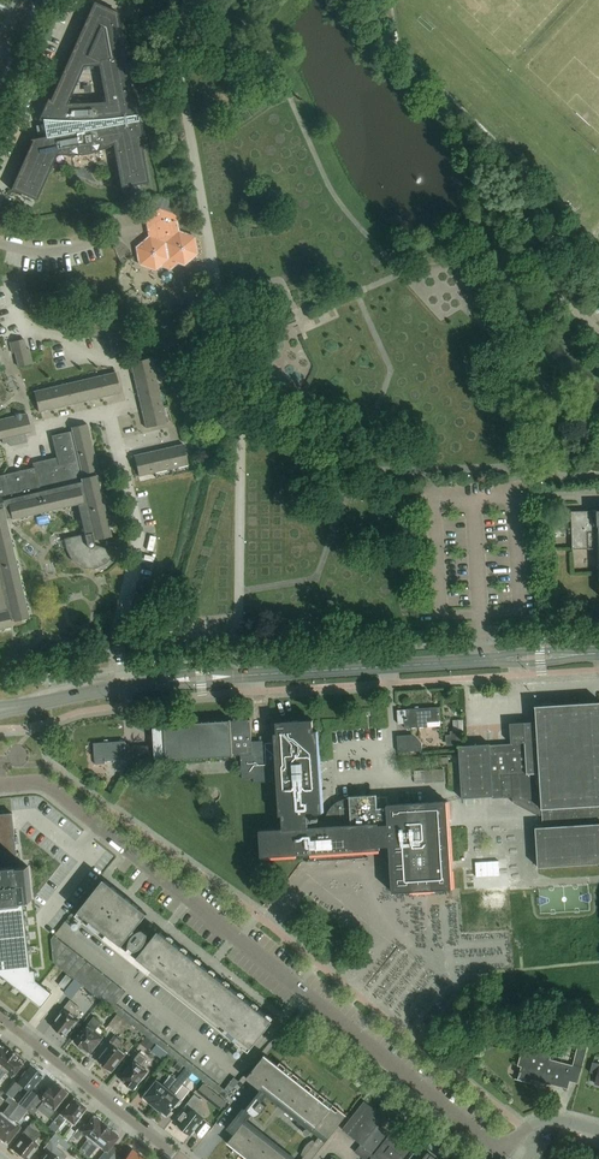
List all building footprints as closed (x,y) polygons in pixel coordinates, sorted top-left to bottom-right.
[(140,116),(136,96),(135,96),(135,97),(133,98),(118,12),(94,2),(50,100),(48,100),(49,99),(48,99),(38,120),(43,121),(44,124),(36,126),(38,134),(45,133),(46,137),(30,140),(31,141),(33,140),(11,189),(37,201),(58,154),(69,156),(81,155),(86,154),(92,153),(103,150),(113,144),(121,188),(149,183),(141,139),(143,139),(143,140),(144,139),(140,119),(139,120),(138,116),(140,116)] [(133,7),(128,18),(137,22),(142,11),(133,7)] [(138,256),(140,264),(156,270),(162,265),(170,268),(177,262),(185,265),(198,254),(195,237),(187,234),(179,231),(176,215),(160,209),(146,220),(149,236),(136,247),(138,256)] [(550,219),(538,231),(548,241),(560,228),(550,219)] [(538,231),(529,241),(539,250),(548,241),(538,231)] [(26,349),(24,339),(10,342),(12,353),(15,352),(19,367),(33,364),(29,349),(26,349)] [(152,358),(131,363),(135,379),(156,374),(152,358)] [(116,372),(99,376),(104,397),(121,393),(116,372)] [(156,374),(135,379),(138,395),(159,390),(156,374)] [(99,376),(83,380),(88,401),(104,397),(99,376)] [(83,380),(67,384),(72,405),(88,401),(83,380)] [(67,384),(50,387),(55,409),(72,405),(67,384)] [(50,387),(34,391),(39,412),(55,409),(50,387)] [(159,390),(138,395),(142,412),(163,407),(159,390)] [(163,407),(142,412),(146,428),(167,423),(163,407)] [(9,437),(26,433),(31,432),(27,413),(22,415),(21,413),(15,415),(16,416),(0,420),(0,440),(9,437)] [(11,626),(9,618),(12,617),(13,621),(29,617),(5,514),(10,512),(12,519),(82,503),(85,516),(83,517),(87,534),(64,539),(66,549),(73,561),(83,568),(96,569),(108,562),(115,551),(95,545),(95,544),(94,540),(111,536),(97,475),(94,476),(93,472),(99,471),(88,424),(71,428),(73,432),(69,433),(69,432),(52,436),(58,463),(36,468),(35,467),(0,476),(0,629),(11,626)] [(10,446),(28,442),(26,433),(9,437),(10,446)] [(184,444),(167,448),(172,469),(188,465),(184,444)] [(167,448),(151,452),(156,473),(172,469),(167,448)] [(151,452),(134,455),(139,476),(156,473),(151,452)] [(572,511),(573,549),(598,548),(598,510),(572,511)] [(458,746),(461,799),(493,797),(493,799),(513,798),(513,802),(538,815),(543,815),(543,827),(536,828),(538,868),(598,864),(598,703),(560,705),(536,707),(537,722),(524,723),(525,743),(512,744),(511,744),(506,744),(503,744),(498,744),(491,745),(467,746),(458,746)] [(405,724),(406,728),(428,727),(428,722),(441,721),(440,708),(407,710),(398,710),(399,724),(405,724)] [(463,719),(452,720),(453,731),(460,731),(464,730),(463,719)] [(344,799),(335,804),(331,808),(330,810),(328,814),(327,817),(326,820),(326,827),(309,828),(309,822),(313,822),(313,821),(319,821),(319,818),(313,818),(313,814),(323,814),(318,731),(314,732),(313,721),(277,723),(277,734),(275,734),(275,740),(252,742),(251,720),(231,721),(231,720),(230,720),(230,721),(164,725),(165,728),(154,729),(155,758),(167,758),(167,761),(233,757),(234,757),(234,756),(241,756),(243,779),(254,778),(254,783),(278,781),(280,815),(283,815),(283,829),(260,831),(262,857),(311,854),(311,862),(364,858),(363,851),(381,850),(380,847),(390,846),(393,893),(453,889),(452,870),(451,863),(447,802),(387,805),(387,796),(377,797),(377,795),(350,797),(350,799),(344,799)] [(413,735),(397,736),(399,752),(423,751),(422,743),(413,744),(413,735)] [(126,741),(94,743),(95,765),(106,764),(106,761),(127,760),(126,741)] [(146,745),(134,746),(135,758),(147,757),(146,745)] [(444,769),(425,771),(425,783),(445,782),(444,769)] [(41,1007),(52,994),(36,981),(35,971),(31,971),(23,902),(32,901),(28,867),(19,868),(13,813),(0,815),(0,975),(41,1007)] [(475,862),(476,877),(500,875),(499,861),(475,862)] [(137,932),(135,930),(148,914),(104,879),(79,911),(122,946),(127,941),(129,943),(129,945),(129,947),(135,951),(139,950),(143,947),(145,944),(147,941),(148,938),(149,934),(143,929),(139,931),(137,932)] [(225,1090),(116,1004),(126,992),(54,935),(51,939),(53,962),(186,1067),(193,1072),(226,1099),(240,1081),(234,1077),(225,1090)] [(273,1021),(166,936),(141,968),(248,1053),(273,1021)] [(67,975),(59,984),(64,988),(72,979),(67,975)] [(73,1026),(75,1027),(80,1020),(72,1015),(78,1007),(70,1001),(52,1027),(65,1036),(73,1026)] [(123,1020),(117,1015),(109,1025),(115,1029),(123,1020)] [(95,1031),(101,1023),(95,1018),(76,1042),(85,1048),(83,1050),(89,1055),(103,1038),(95,1031)] [(123,1020),(115,1029),(122,1035),(129,1025),(123,1020)] [(583,1068),(592,1032),(552,1037),(579,1044),(573,1066),(583,1068)] [(115,1035),(96,1059),(99,1061),(112,1071),(124,1055),(125,1054),(118,1048),(123,1041),(115,1035)] [(146,1036),(141,1043),(150,1050),(155,1043),(146,1036)] [(13,1052),(2,1044),(0,1046),(0,1068),(13,1052)] [(519,1065),(524,1067),(522,1077),(519,1076),(518,1080),(531,1083),(532,1079),(568,1088),(574,1066),(550,1060),(553,1049),(542,1046),(541,1050),(524,1046),(519,1065)] [(24,1060),(13,1052),(0,1068),(0,1081),(6,1073),(11,1077),(24,1060)] [(148,1059),(140,1053),(121,1078),(125,1081),(124,1082),(134,1090),(142,1079),(143,1079),(149,1072),(142,1066),(148,1059)] [(235,1149),(233,1152),(242,1158),(297,1158),(254,1125),(253,1126),(246,1121),(256,1108),(262,1112),(267,1106),(261,1101),(267,1094),(313,1132),(319,1137),(315,1142),(313,1140),(310,1142),(307,1144),(306,1146),(304,1149),(302,1152),(301,1155),(304,1157),(302,1158),(312,1158),(326,1142),(347,1116),(281,1063),(279,1066),(265,1055),(246,1079),(260,1090),(230,1127),(237,1132),(228,1143),(235,1149)] [(13,1085),(18,1090),(19,1090),(22,1087),(29,1092),(30,1090),(31,1091),(35,1086),(35,1084),(42,1075),(40,1074),(40,1071),(38,1069),(35,1070),(29,1065),(16,1082),(13,1085)] [(186,1067),(177,1079),(183,1084),(193,1072),(186,1067)] [(156,1106),(177,1079),(171,1075),(165,1083),(169,1086),(167,1089),(157,1081),(144,1097),(156,1106)] [(176,1107),(181,1100),(171,1092),(174,1089),(177,1092),(183,1084),(177,1079),(156,1106),(168,1115),(175,1106),(176,1107)] [(24,1108),(33,1115),(37,1111),(36,1111),(37,1110),(48,1118),(67,1094),(53,1082),(40,1098),(36,1095),(33,1099),(32,1098),(24,1108)] [(204,1083),(197,1092),(209,1101),(216,1092),(204,1083)] [(8,1089),(5,1093),(12,1099),(14,1095),(18,1090),(13,1085),(12,1084),(8,1089)] [(27,1094),(19,1104),(24,1108),(32,1098),(35,1094),(31,1091),(30,1090),(29,1092),(27,1094)] [(195,1109),(202,1101),(195,1095),(187,1106),(190,1108),(181,1119),(182,1120),(178,1124),(191,1134),(205,1117),(195,1109)] [(18,1105),(8,1097),(5,1101),(9,1105),(3,1113),(0,1111),(0,1128),(18,1105)] [(56,1132),(58,1129),(66,1119),(74,1125),(81,1117),(80,1116),(86,1108),(74,1098),(51,1128),(56,1132)] [(410,1150),(378,1125),(384,1117),(365,1101),(342,1130),(361,1144),(355,1152),(364,1158),(403,1158),(410,1150)] [(24,1108),(19,1104),(19,1105),(18,1105),(0,1128),(0,1140),(6,1145),(19,1127),(17,1125),(28,1111),(33,1116),(33,1115),(24,1108)] [(86,1152),(106,1126),(101,1122),(100,1120),(98,1118),(96,1118),(94,1117),(83,1130),(82,1132),(90,1138),(81,1148),(86,1152)] [(40,1135),(29,1126),(23,1133),(25,1135),(14,1150),(25,1158),(27,1158),(38,1145),(35,1142),(40,1135)] [(91,1156),(99,1145),(106,1150),(107,1151),(111,1145),(118,1136),(117,1135),(117,1132),(114,1131),(112,1131),(106,1126),(86,1152),(91,1156)] [(76,1131),(71,1127),(63,1137),(68,1140),(76,1131)] [(80,1128),(74,1136),(77,1138),(82,1132),(83,1130),(80,1128)] [(42,1158),(57,1158),(56,1158),(61,1151),(56,1147),(58,1144),(67,1151),(71,1145),(56,1133),(44,1149),(47,1152),(42,1158)] [(439,1157),(422,1143),(409,1158),(438,1158),(439,1157)] [(132,1149),(125,1158),(144,1158),(132,1149)]
